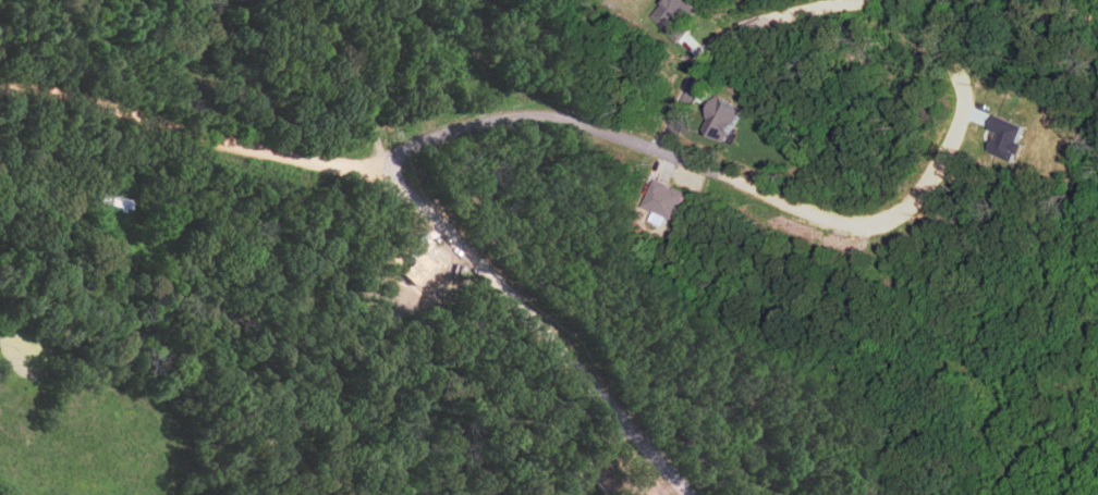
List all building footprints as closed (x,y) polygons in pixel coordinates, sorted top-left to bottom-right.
[(672,39),(697,11),(684,0),(661,0),(646,16),(672,39)] [(704,131),(729,141),(743,107),(717,97),(704,131)] [(657,212),(654,219),(667,224),(670,217),(678,220),(689,192),(655,179),(644,207),(657,212)]
